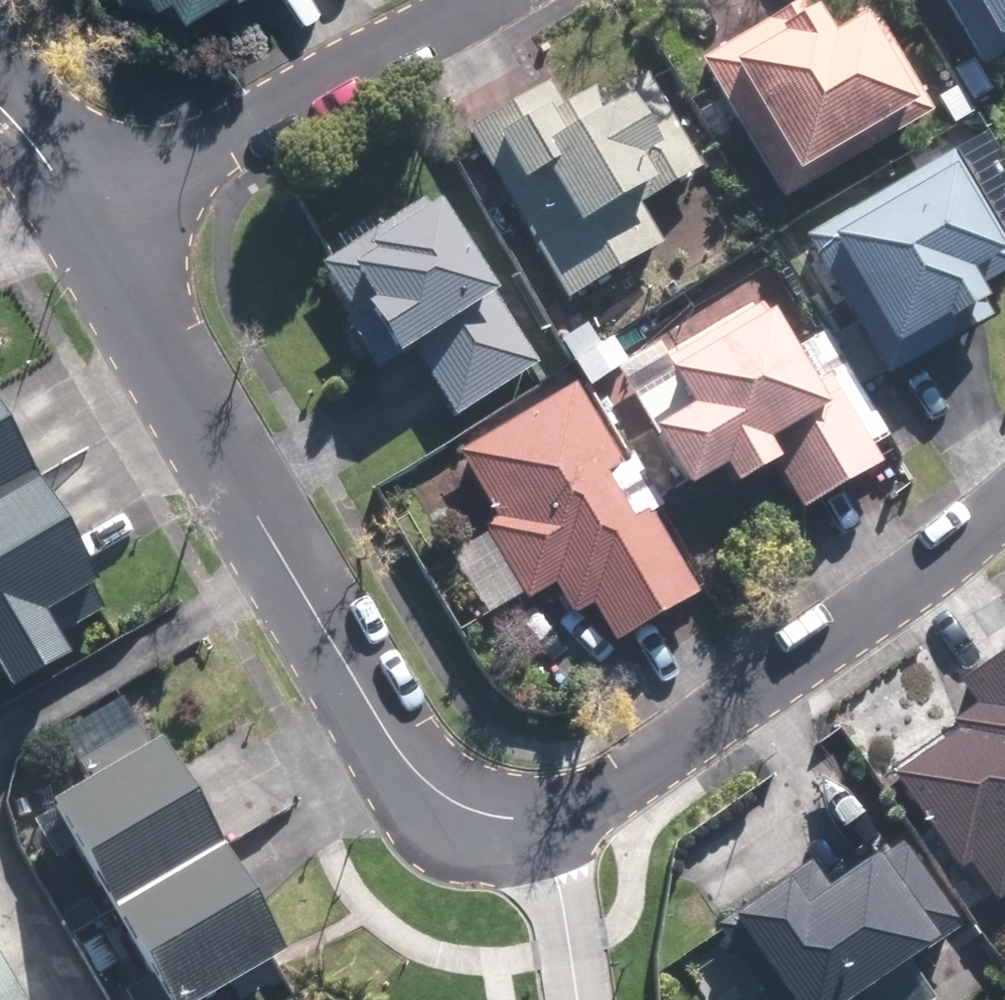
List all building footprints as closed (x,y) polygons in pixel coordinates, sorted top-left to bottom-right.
[(116,6),(146,10),(161,1),(172,19),(207,0),(112,0),(116,6)] [(1004,56),(1004,0),(937,0),(978,72),(1004,56)] [(778,205),(929,119),(865,5),(818,32),(801,4),(697,64),(778,205)] [(967,67),(951,76),(969,107),(986,97),(967,67)] [(464,135),(565,306),(657,250),(633,209),(694,172),(641,82),(603,105),(595,90),(559,112),(545,88),(464,135)] [(957,91),(935,104),(952,131),(973,118),(957,91)] [(804,242),(883,380),(984,322),(969,295),(1004,274),(1004,255),(950,159),(804,242)] [(985,199),(1004,233),(1004,188),(1004,186),(985,199)] [(451,422),(535,370),(430,200),(317,269),(344,312),(336,317),(372,375),(408,353),(451,422)] [(646,436),(680,497),(720,474),(730,492),(773,466),(800,513),(877,468),(827,382),(808,393),(761,309),(657,368),(684,415),(646,436)] [(583,330),(560,344),(574,365),(596,351),(583,330)] [(842,370),(824,342),(809,352),(826,380),(842,370)] [(609,344),(574,365),(588,389),(624,368),(609,344)] [(619,465),(573,387),(456,456),(494,522),(480,531),(524,606),(551,588),(570,621),(590,610),(613,649),(697,598),(647,512),(627,523),(600,477),(619,465)] [(27,481),(0,434),(0,496),(27,481)] [(87,586),(27,481),(0,496),(0,637),(24,623),(38,646),(99,611),(86,587),(87,586)] [(958,687),(974,708),(948,726),(954,736),(892,776),(956,874),(965,868),(991,905),(1004,896),(1004,656),(958,687)] [(103,915),(213,850),(151,743),(143,747),(133,727),(73,762),(84,781),(41,806),(103,915)] [(967,915),(910,833),(884,851),(880,844),(835,875),(818,850),(741,903),(809,999),(844,999),(967,915)] [(103,915),(154,999),(196,999),(274,955),(213,850),(103,915)] [(0,980),(0,999),(12,999),(0,980)]
